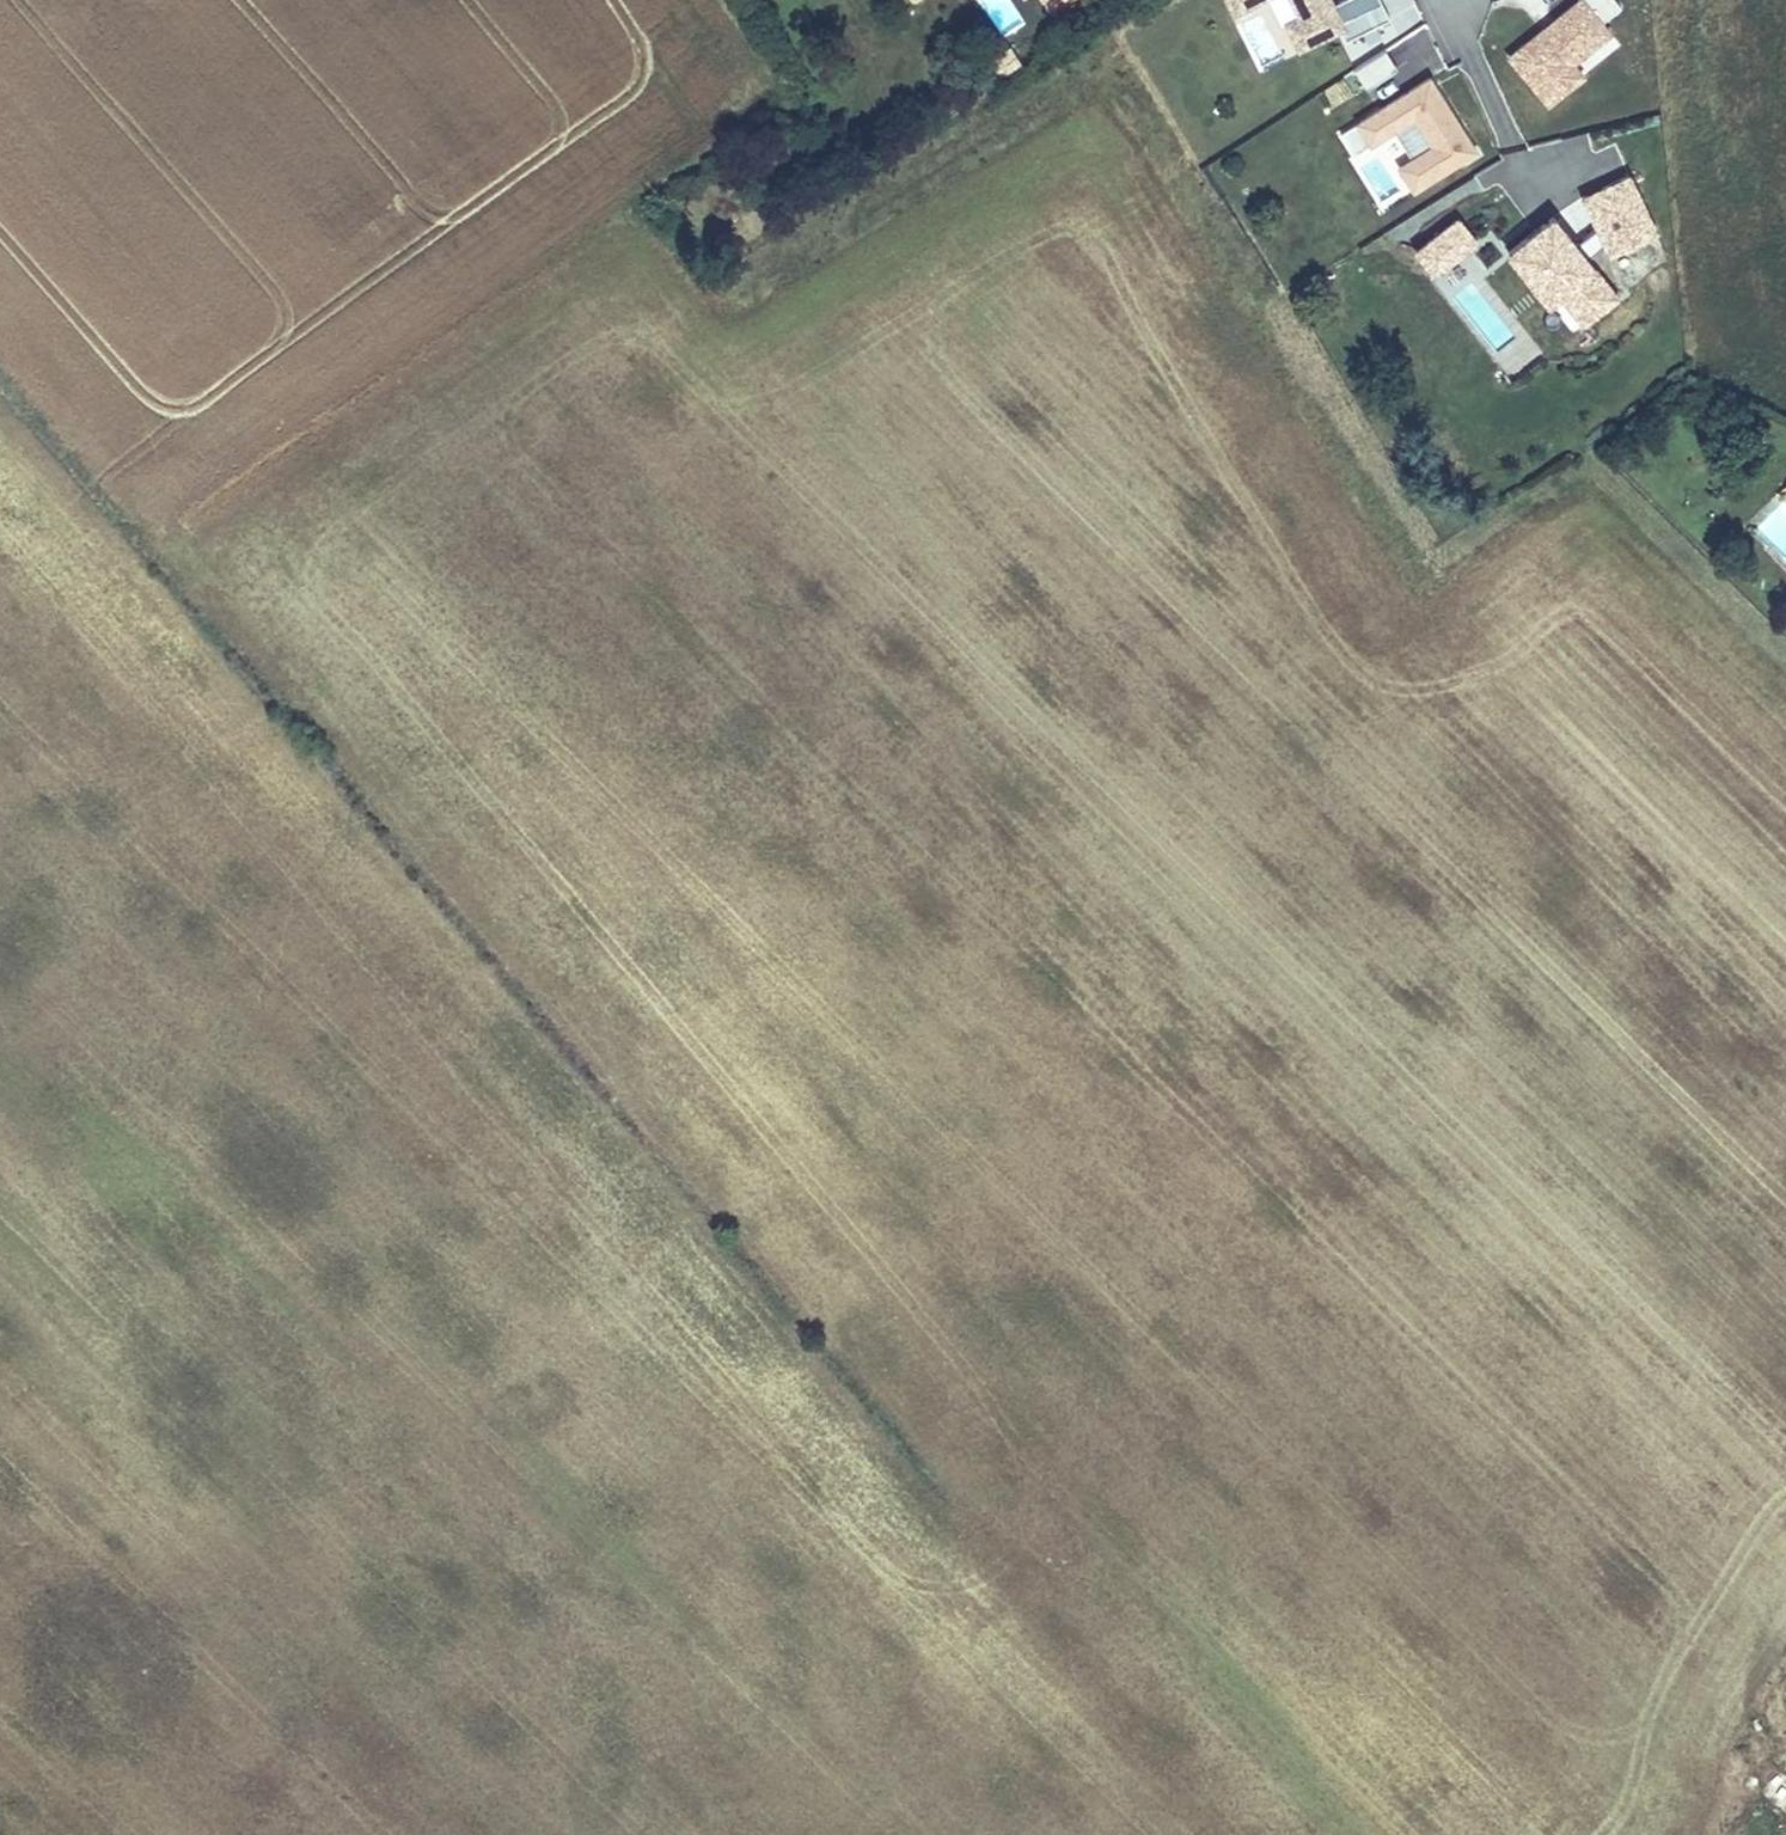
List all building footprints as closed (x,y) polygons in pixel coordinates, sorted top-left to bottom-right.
[(1242,27),(1269,15),(1288,56),(1347,29),(1349,35),(1390,18),(1384,0),(1228,0),(1242,27)] [(1619,0),(1575,0),(1504,55),(1547,106),(1588,76),(1578,64),(1616,34),(1607,19),(1624,5),(1619,0)] [(1365,87),(1399,71),(1388,49),(1355,65),(1365,87)] [(1432,75),(1358,121),(1373,149),(1416,121),(1430,145),(1396,163),(1414,193),(1480,153),(1432,75)] [(1657,220),(1632,162),(1586,182),(1599,213),(1577,231),(1555,203),(1510,240),(1530,264),(1545,251),(1567,278),(1562,282),(1587,312),(1621,284),(1588,245),(1606,230),(1610,240),(1657,220)] [(1437,264),(1478,230),(1460,208),(1419,242),(1437,264)] [(1567,278),(1545,251),(1530,263),(1552,290),(1567,278)]
